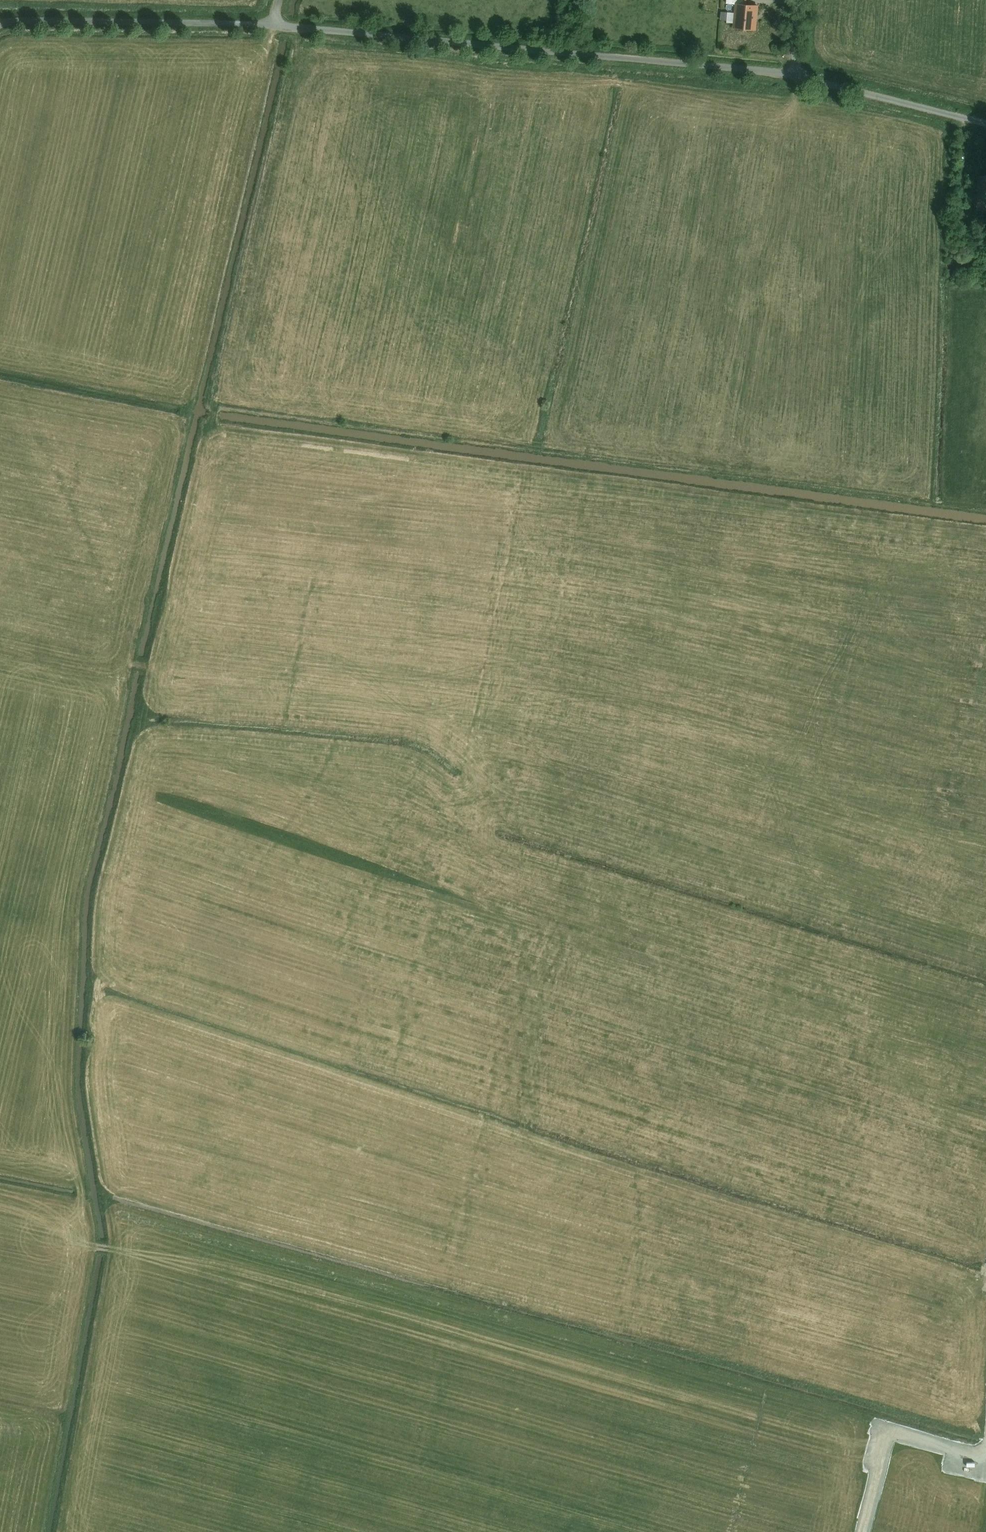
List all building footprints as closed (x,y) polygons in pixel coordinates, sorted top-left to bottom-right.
[(756,32),(758,3),(747,3),(747,0),(727,0),(726,5),(736,6),(735,31),(756,32)] [(976,176),(976,212),(985,212),(985,176),(976,176)]
